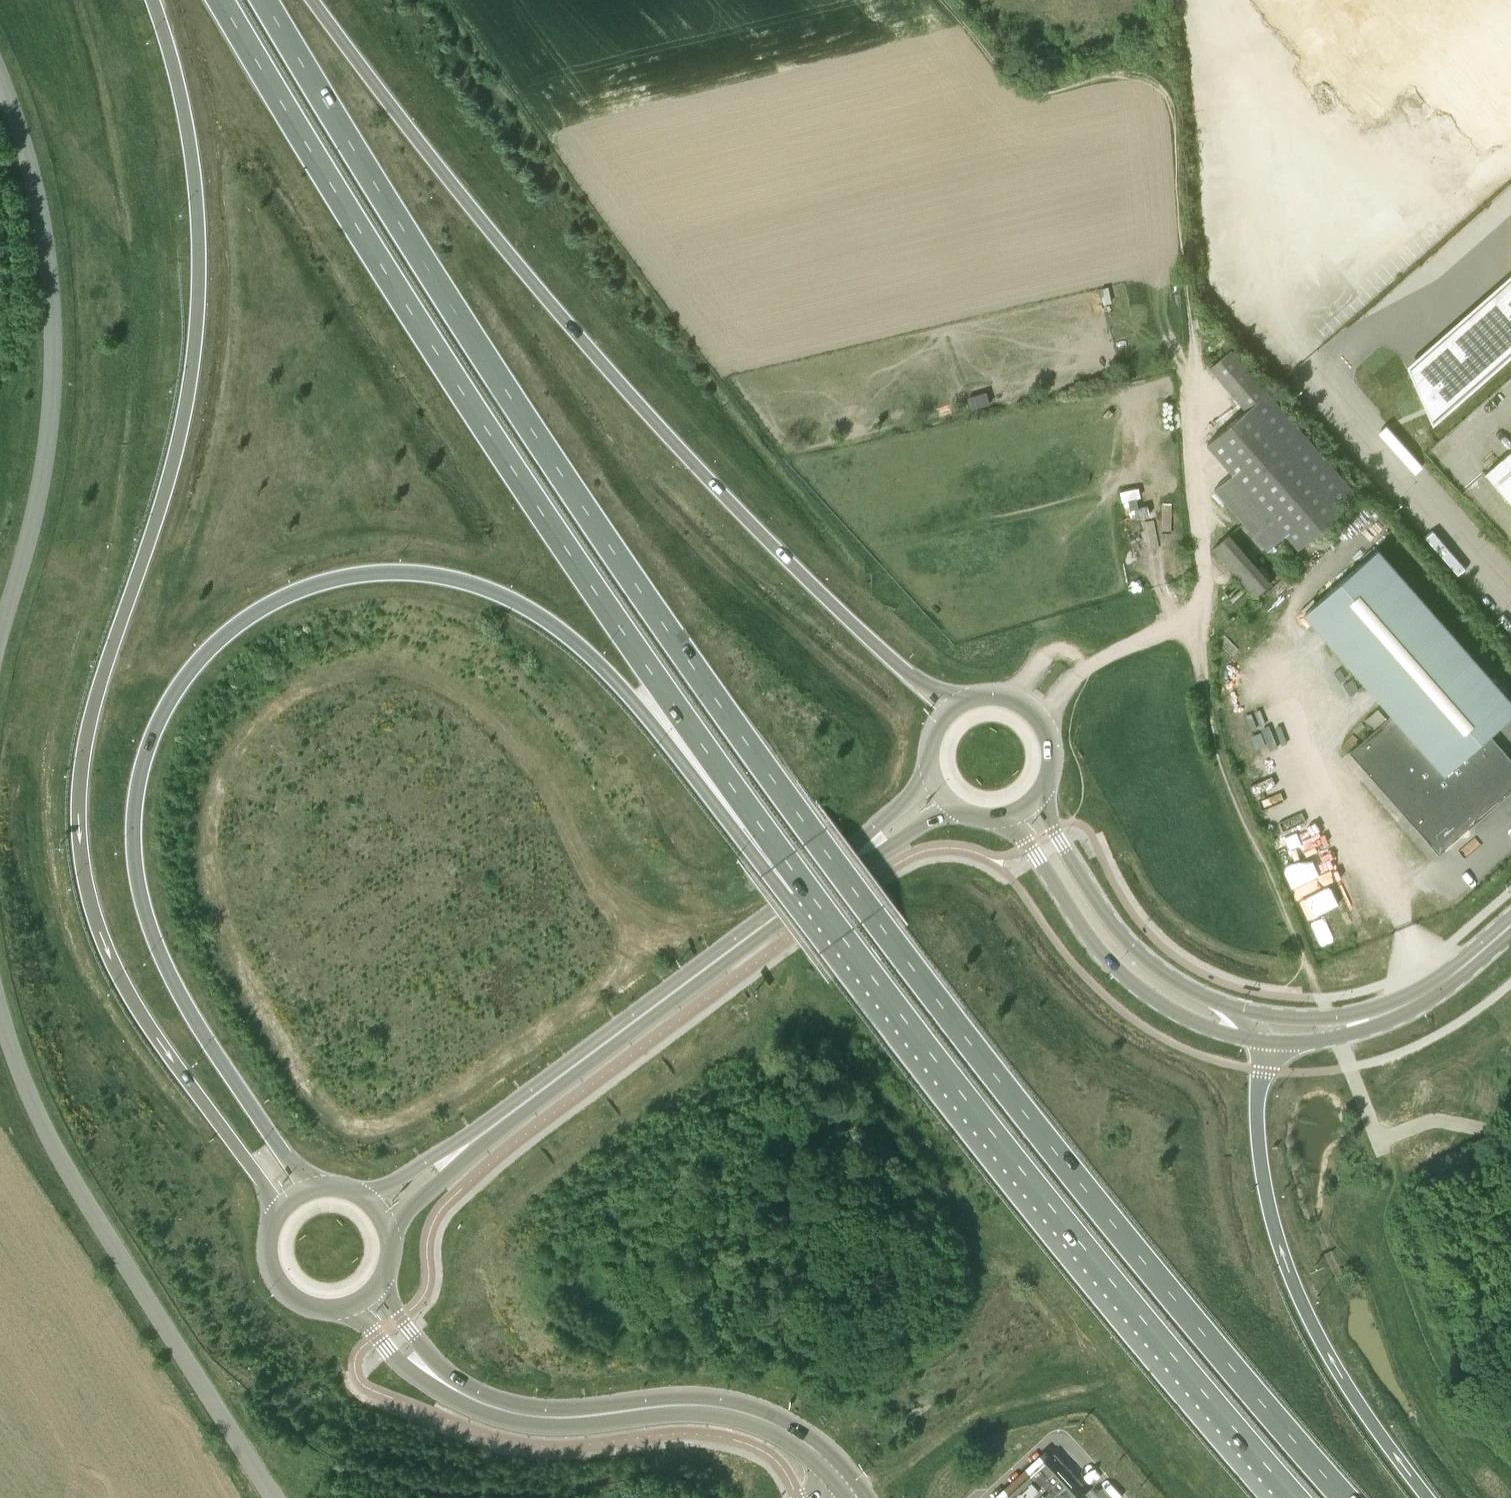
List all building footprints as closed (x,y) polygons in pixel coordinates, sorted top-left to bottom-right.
[(1410,371),(1433,424),(1510,355),(1510,282),(1410,371)] [(1209,365),(1245,407),(1207,441),(1233,471),(1215,486),(1268,548),(1286,533),(1299,547),(1359,495),(1267,389),(1230,346),(1209,365)] [(1486,472),(1510,500),(1510,450),(1486,472)] [(1228,533),(1213,547),(1255,596),(1270,582),(1228,533)] [(1466,830),(1510,791),(1510,758),(1489,733),(1510,714),(1510,700),(1377,548),(1304,612),(1393,713),(1350,751),(1439,853),(1466,830)] [(1378,709),(1366,719),(1373,728),(1386,718),(1378,709)] [(1054,1451),(1044,1460),(1042,1457),(1028,1469),(1031,1472),(1008,1493),(1005,1491),(997,1497),(1067,1497),(1083,1483),(1054,1451)]
